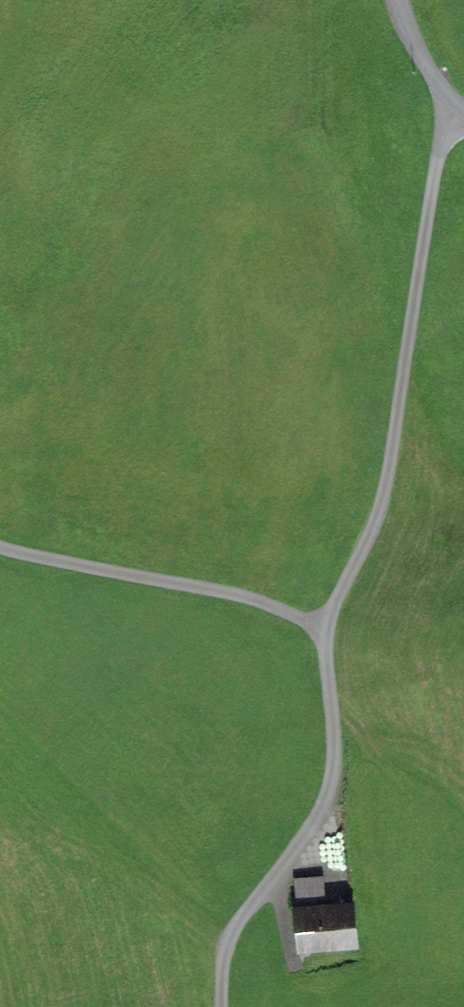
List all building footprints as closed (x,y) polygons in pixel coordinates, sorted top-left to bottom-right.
[(296,910),(300,946),(354,940),(349,904),(296,910)]
